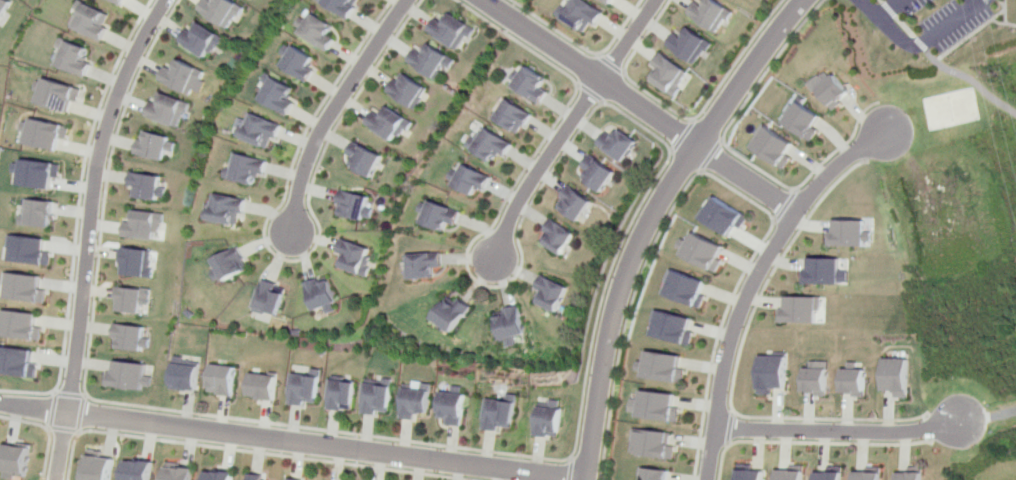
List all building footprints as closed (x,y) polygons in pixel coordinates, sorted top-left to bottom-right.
[(10,2),(0,19),(0,0),(7,0),(10,2)] [(102,41),(108,27),(103,25),(109,15),(82,0),(79,0),(75,8),(78,9),(70,25),(102,41)] [(120,8),(107,0),(125,0),(120,8)] [(236,0),(219,0),(209,0),(202,10),(232,30),(247,7),(236,0)] [(333,4),(336,0),(366,0),(360,9),(363,11),(357,20),(333,4)] [(600,12),(581,0),(573,0),(561,19),(586,34),(600,12)] [(715,0),(707,0),(703,6),(696,1),(687,12),(715,33),(731,12),(715,0)] [(322,14),(342,27),(336,35),(343,40),(334,55),(306,36),(312,26),(306,22),(309,17),(316,22),(322,14)] [(444,16),(453,22),(456,17),(476,29),(462,51),(433,33),(444,16)] [(198,21),(228,41),(223,49),(220,47),(211,61),(181,41),(188,31),(190,32),(198,21)] [(694,65),(710,43),(689,27),(682,36),(675,31),(666,44),(694,65)] [(58,64),(86,77),(92,64),(84,61),(90,49),(61,37),(57,47),(61,48),(55,63),(58,64)] [(290,45),(300,51),(302,47),(319,59),(313,69),(318,72),(310,85),(285,69),(291,59),(284,55),(290,45)] [(436,45),(458,60),(453,68),(448,64),(438,79),(411,61),(417,52),(427,59),(436,45)] [(658,72),(652,81),(674,96),(689,74),(660,53),(651,66),(658,72)] [(175,70),(167,66),(160,80),(193,97),(205,72),(181,60),(175,70)] [(548,96),(542,104),(517,87),(528,70),(549,83),(543,92),(548,96)] [(432,90),(418,111),(392,93),(406,72),(432,90)] [(834,109),(850,94),(830,72),(814,87),(834,109)] [(300,104),(291,119),(263,102),(271,89),(265,86),(272,75),(298,91),(293,100),(300,104)] [(37,103),(69,112),(72,100),(78,102),(82,89),(45,77),(44,82),(38,80),(35,90),(41,92),(37,103)] [(147,115),(179,127),(185,111),(188,112),(192,103),(161,92),(156,103),(152,102),(147,115)] [(537,113),(527,131),(522,128),(520,133),(498,120),(511,98),(537,113)] [(783,122),(811,140),(818,130),(812,126),(820,116),(797,101),(783,122)] [(390,107),(417,124),(412,131),(408,129),(403,136),(399,133),(393,142),(368,126),(376,114),(383,118),(390,107)] [(287,126),(282,138),(276,135),(271,148),(240,136),(244,128),(246,129),(253,112),(287,126)] [(24,142),(59,150),(62,138),(67,139),(70,126),(33,117),(32,122),(25,121),(23,130),(26,131),(24,142)] [(484,125),(514,145),(506,156),(500,152),(493,162),(466,144),(472,136),(476,139),(484,125)] [(765,125),(792,144),(786,154),(790,157),(783,168),(751,147),(765,125)] [(145,130),(171,137),(170,141),(177,143),(175,152),(167,150),(165,161),(136,153),(140,139),(143,140),(145,130)] [(623,130),(643,144),(630,164),(599,143),(606,132),(617,139),(623,130)] [(386,158),(375,181),(352,170),(358,158),(349,154),(354,143),(386,158)] [(270,161),(267,174),(260,172),(257,184),(226,175),(228,167),(233,168),(237,153),(270,161)] [(620,174),(607,195),(587,182),(593,173),(585,167),(593,156),(620,174)] [(21,184),(53,189),(55,177),(61,177),(63,164),(24,159),(24,164),(16,162),(15,172),(22,173),(21,184)] [(463,166),(491,181),(485,191),(479,188),(474,198),(452,186),(455,182),(447,177),(450,171),(458,175),(463,166)] [(166,187),(158,186),(159,178),(133,174),(131,187),(139,189),(138,196),(164,200),(166,187)] [(597,203),(582,224),(563,210),(566,205),(561,201),(572,185),(597,203)] [(378,209),(375,219),(366,217),(364,224),(340,217),(342,207),(337,206),(340,191),(373,200),(371,208),(378,209)] [(715,195),(747,217),(741,229),(735,225),(728,236),(701,217),(715,195)] [(249,201),(247,213),(241,212),(239,225),(204,220),(205,209),(212,210),(214,196),(249,201)] [(21,223),(51,227),(52,219),(55,220),(56,214),(54,214),(56,201),(29,198),(27,215),(22,214),(21,223)] [(430,201),(462,213),(458,224),(451,221),(446,233),(422,224),(425,215),(418,212),(421,204),(428,206),(430,201)] [(126,220),(124,236),(158,240),(161,213),(138,211),(137,221),(126,220)] [(831,219),(864,220),(864,231),(871,231),(872,241),(863,241),(863,247),(825,245),(825,231),(831,231),(831,219)] [(579,238),(568,256),(543,240),(546,235),(544,233),(551,221),(579,238)] [(694,232),(683,255),(715,272),(721,260),(717,258),(723,247),(694,232)] [(11,261),(50,265),(52,254),(44,253),(47,239),(15,235),(11,261)] [(378,263),(372,278),(342,267),(345,258),(340,256),(346,241),(375,251),(372,261),(378,263)] [(250,267),(224,279),(223,277),(214,282),(209,272),(217,268),(213,259),(240,246),(250,267)] [(123,274),(152,278),(153,268),(150,267),(152,251),(126,247),(123,274)] [(436,279),(412,280),(410,257),(445,255),(445,269),(436,270),(436,279)] [(806,257),(838,258),(837,270),(846,270),(846,283),(837,282),(837,285),(798,283),(798,273),(805,273),(806,257)] [(675,270),(666,294),(700,307),(705,295),(700,293),(705,282),(675,270)] [(6,297),(45,303),(47,289),(40,288),(42,276),(6,271),(5,284),(8,285),(6,297)] [(323,277),(327,287),(337,283),(346,304),(336,308),(337,312),(328,316),(326,312),(318,315),(306,284),(323,277)] [(572,288),(562,315),(539,306),(545,292),(539,289),(544,277),(572,288)] [(287,296),(280,317),(257,310),(265,281),(279,285),(277,293),(287,296)] [(119,286),(116,310),(138,314),(140,304),(147,305),(149,290),(119,286)] [(817,296),(817,310),(814,310),(814,323),(775,322),(776,308),(782,308),(782,296),(817,296)] [(449,298),(459,305),(461,301),(474,309),(458,335),(435,320),(449,298)] [(518,347),(507,349),(499,319),(504,317),(502,310),(522,304),(530,334),(516,338),(518,347)] [(39,341),(42,327),(35,325),(37,313),(5,310),(3,320),(0,320),(0,330),(2,330),(2,335),(39,341)] [(661,310),(654,335),(690,345),(694,331),(689,330),(692,318),(661,310)] [(113,323),(142,326),(140,337),(147,338),(146,348),(139,347),(139,351),(112,347),(113,338),(111,338),(113,323)] [(35,378),(37,363),(31,362),(33,350),(0,347),(0,372),(35,378)] [(649,350),(647,362),(640,360),(638,370),(646,371),(644,377),(683,383),(685,369),(679,368),(682,355),(649,350)] [(783,356),(783,388),(770,388),(770,394),(756,395),(756,355),(783,356)] [(906,359),(882,359),(881,390),(894,390),(894,397),(906,397),(906,359)] [(801,368),(801,391),(812,391),(812,395),(823,396),(823,361),(804,360),(804,368),(801,368)] [(113,361),(145,364),(143,376),(150,377),(150,386),(142,385),(142,391),(103,386),(104,374),(111,375),(113,361)] [(862,369),(862,397),(852,397),(852,392),(839,392),(839,369),(844,369),(844,361),(854,362),(854,368),(862,369)] [(197,364),(173,362),(171,386),(195,389),(197,364)] [(235,367),(211,364),(208,393),(232,396),(235,367)] [(277,374),(251,372),(248,397),(274,399),(277,374)] [(320,380),(316,404),(306,402),(305,409),(289,407),(294,376),(320,380)] [(357,386),(354,406),(346,405),(345,414),(327,412),(330,383),(357,386)] [(395,389),(392,414),(381,413),(380,419),(365,417),(368,386),(395,389)] [(434,387),(431,416),(418,414),(418,422),(403,421),(406,391),(424,393),(424,386),(434,387)] [(466,388),(465,398),(469,399),(465,430),(449,428),(449,422),(443,421),(447,393),(455,394),(456,386),(466,388)] [(643,390),(675,394),(674,407),(679,408),(678,422),(640,417),(641,412),(632,411),(634,398),(642,399),(643,390)] [(518,405),(514,427),(501,425),(499,435),(484,432),(489,399),(509,403),(509,404),(518,405)] [(561,400),(560,411),(567,411),(564,437),(547,435),(547,441),(534,439),(538,408),(551,410),(553,399),(561,400)] [(635,428),(671,433),(670,445),(674,446),(673,459),(636,454),(637,441),(633,440),(635,428)] [(31,443),(5,440),(1,477),(27,479),(31,443)] [(116,454),(92,450),(87,479),(112,479),(116,454)] [(128,459),(125,479),(152,479),(154,463),(128,459)] [(168,463),(166,479),(191,479),(193,467),(168,463)] [(751,471),(751,464),(737,464),(737,479),(763,479),(763,471),(751,471)] [(670,470),(669,479),(644,479),(644,476),(641,476),(643,466),(670,470)] [(854,466),(854,479),(880,479),(880,467),(854,466)] [(897,467),(897,479),(923,479),(923,467),(897,467)] [(776,469),(776,479),(802,479),(802,470),(776,469)] [(207,479),(233,479),(234,473),(208,470),(207,479)] [(815,479),(841,479),(841,471),(815,471),(815,479)]
